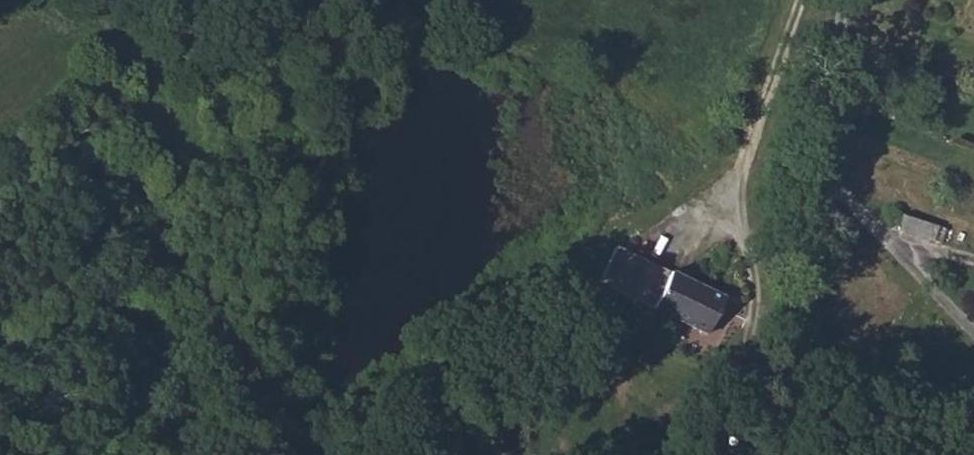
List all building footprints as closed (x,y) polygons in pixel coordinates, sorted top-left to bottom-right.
[(906,216),(902,233),(941,242),(945,225),(906,216)] [(615,245),(597,283),(651,308),(669,270),(615,245)] [(669,270),(651,308),(705,333),(723,295),(669,270)]
